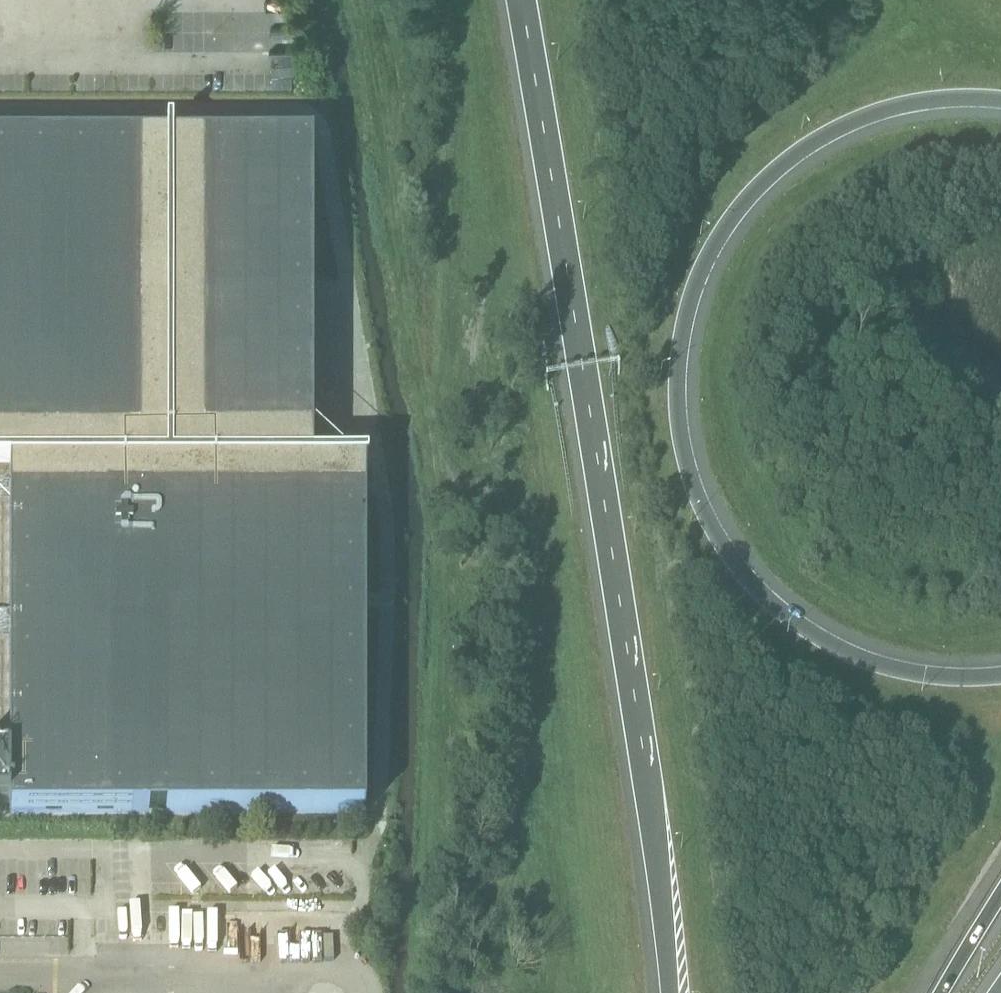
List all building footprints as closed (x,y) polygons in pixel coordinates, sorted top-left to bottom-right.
[(2,491),(4,491),(10,491),(10,745),(10,746),(10,760),(0,760),(0,806),(8,806),(9,806),(9,814),(130,814),(148,814),(365,814),(364,469),(366,469),(366,463),(351,463),(312,464),(312,281),(312,142),(288,142),(172,142),(172,130),(166,130),(166,142),(0,142),(0,491),(2,491)]
